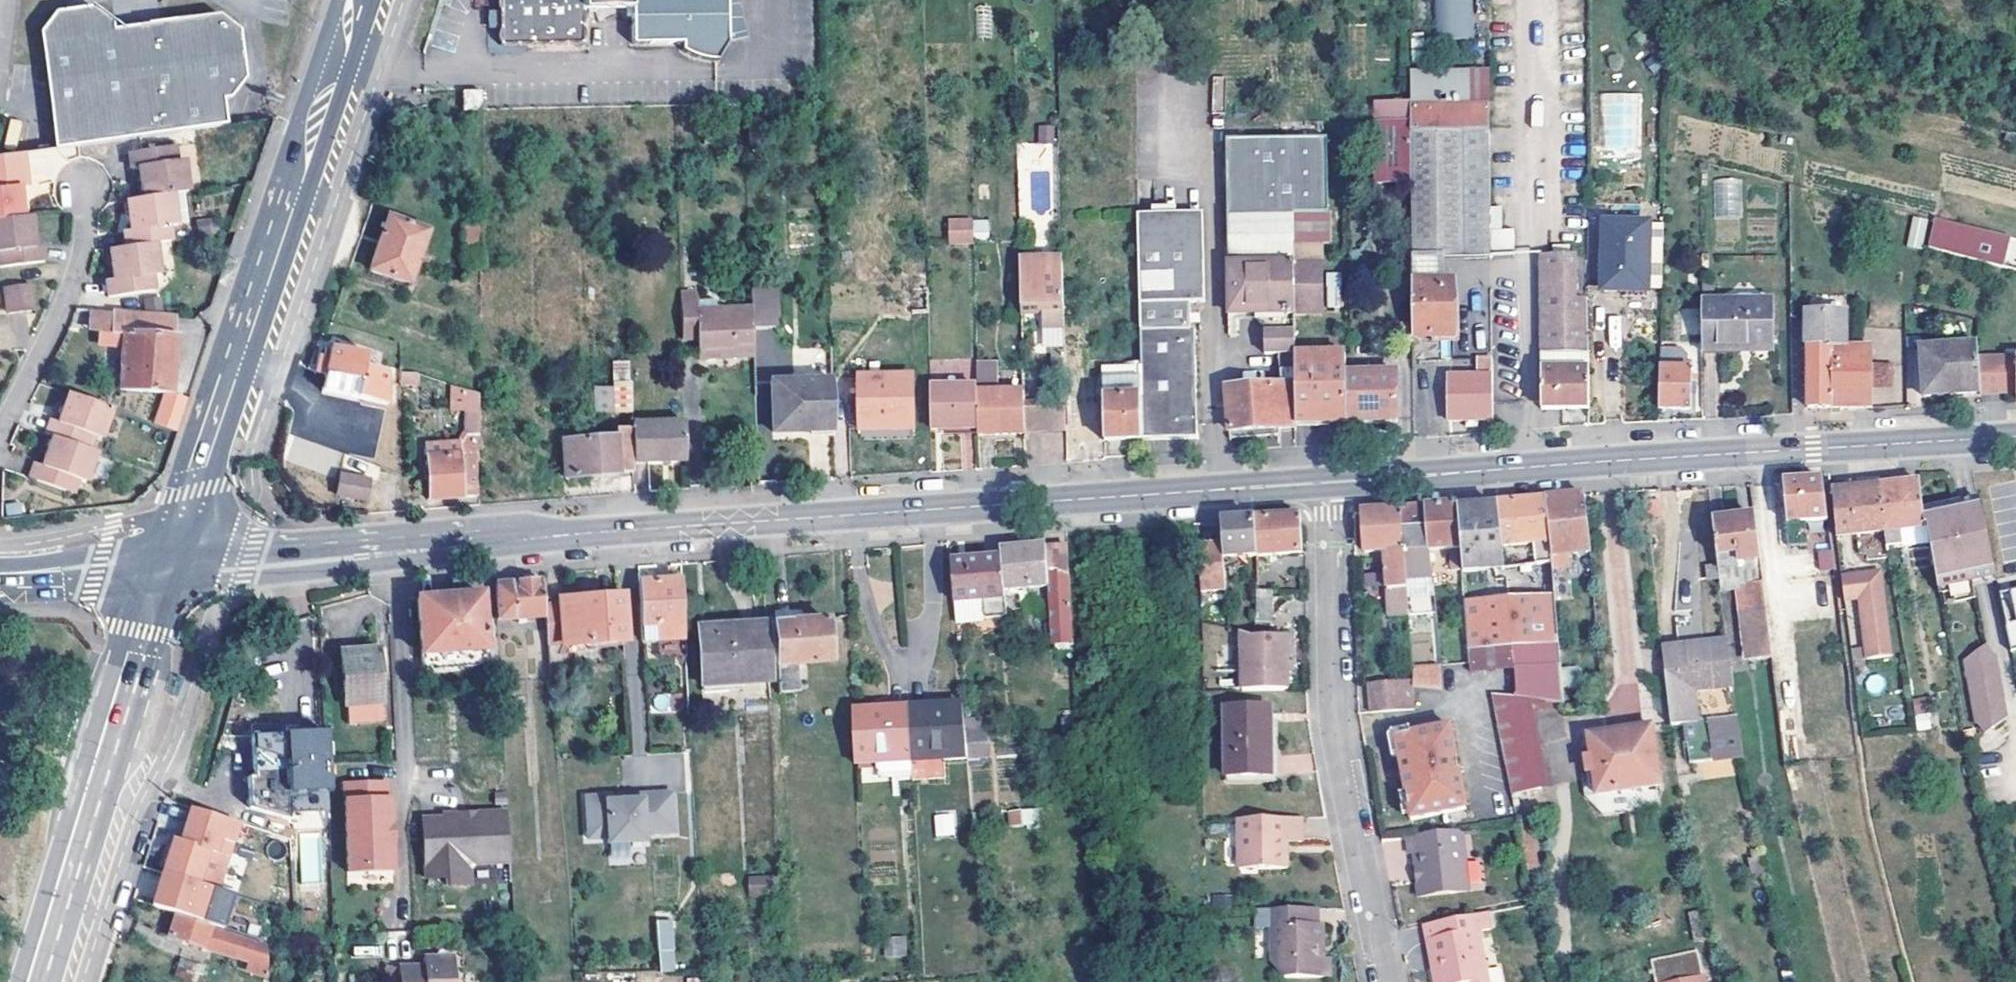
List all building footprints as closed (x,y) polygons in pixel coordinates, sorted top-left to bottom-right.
[(503,9),(490,9),(490,27),(502,28),(502,44),(585,43),(585,9),(632,9),(633,42),(682,41),(682,49),(685,51),(689,53),(695,56),(702,57),(709,59),(718,59),(728,41),(745,38),(736,0),(503,0),(503,9)] [(1436,39),(1474,38),(1473,0),(1435,0),(1436,39)] [(153,137),(138,40),(123,43),(111,45),(109,33),(108,27),(86,12),(51,17),(36,37),(53,151),(153,137)] [(150,39),(138,40),(153,137),(224,127),(221,101),(227,100),(243,80),(236,31),(215,16),(158,25),(159,37),(150,39)] [(158,25),(137,29),(138,40),(150,39),(159,37),(158,25)] [(137,29),(109,33),(111,45),(123,43),(138,40),(137,29)] [(1456,109),(1455,75),(1410,76),(1411,124),(1376,124),(1377,185),(1412,185),(1413,283),(1415,283),(1440,282),(1440,260),(1492,259),(1490,107),(1456,109)] [(465,88),(465,108),(484,108),(484,88),(465,88)] [(1037,125),(1037,141),(1053,141),(1053,125),(1037,125)] [(1325,139),(1225,141),(1226,212),(1294,211),(1328,210),(1325,139)] [(138,167),(143,196),(170,192),(188,190),(183,160),(175,161),(173,146),(129,153),(131,169),(138,167)] [(22,217),(18,188),(26,186),(22,155),(0,158),(0,220),(22,217)] [(1742,179),(1713,179),(1713,218),(1742,217),(1742,179)] [(143,196),(125,198),(130,229),(121,231),(124,246),(152,242),(169,240),(167,225),(175,223),(170,192),(143,196)] [(1329,244),(1328,210),(1294,211),(1294,260),(1295,313),(1295,315),(1324,315),(1323,259),(1323,244),(1329,244)] [(1227,261),(1227,315),(1248,315),(1264,314),(1295,313),(1294,260),(1294,211),(1226,212),(1227,261)] [(1205,301),(1202,212),(1182,213),(1153,214),(1138,214),(1141,368),(1143,441),(1174,440),(1200,439),(1194,329),(1190,329),(1189,302),(1205,301)] [(30,216),(22,217),(0,220),(0,267),(43,261),(42,246),(35,247),(34,240),(30,216)] [(1907,246),(1922,248),(1927,218),(1912,216),(1907,246)] [(427,232),(387,219),(369,272),(408,284),(427,232)] [(988,239),(988,219),(974,219),(974,239),(988,239)] [(974,246),(974,221),(951,222),(952,247),(974,246)] [(1998,268),(2005,239),(1933,221),(1927,251),(1998,268)] [(1644,223),(1600,222),(1598,291),(1643,291),(1644,223)] [(479,268),(480,228),(463,228),(463,268),(479,268)] [(124,246),(109,249),(112,273),(113,280),(105,281),(108,296),(150,289),(148,276),(157,274),(152,242),(124,246)] [(1576,255),(1541,255),(1542,355),(1542,403),(1542,410),(1590,410),(1590,355),(1589,298),(1576,298),(1576,255)] [(1040,330),(1061,329),(1059,260),(1020,261),(1021,312),(1040,312),(1040,330)] [(1344,278),(1332,278),(1331,308),(1344,308),(1344,278)] [(1456,337),(1455,281),(1440,282),(1415,283),(1415,337),(1456,337)] [(27,284),(4,286),(8,313),(30,310),(27,284)] [(929,313),(929,288),(905,289),(906,314),(929,313)] [(751,311),(752,330),(777,328),(776,289),(750,290),(751,311)] [(698,359),(753,358),(752,330),(751,311),(697,313),(696,293),(680,294),(681,341),(698,341),(698,359)] [(1700,302),(1701,348),(1744,348),(1745,352),(1775,353),(1776,301),(1700,302)] [(109,315),(108,337),(122,337),(121,372),(123,372),(122,393),(171,395),(174,337),(173,337),(174,318),(112,313),(112,315),(109,315)] [(1296,428),(1296,422),(1295,357),(1295,315),(1295,313),(1264,314),(1265,353),(1279,353),(1280,378),(1281,385),(1227,389),(1230,433),(1296,428)] [(85,337),(108,337),(109,315),(85,314),(85,337)] [(1802,317),(1802,349),(1808,349),(1808,410),(1848,409),(1873,409),(1873,349),(1842,349),(1842,316),(1802,317)] [(1945,398),(1980,395),(1978,359),(1977,346),(1918,351),(1922,400),(1945,398)] [(365,356),(331,348),(328,362),(318,360),(315,372),(324,375),(321,390),(386,407),(383,375),(362,369),(365,356)] [(1295,357),(1296,422),(1311,421),(1311,426),(1328,425),(1339,424),(1347,424),(1347,375),(1347,356),(1295,357)] [(1978,359),(1980,395),(1980,397),(2014,396),(2015,403),(2015,356),(1978,359)] [(976,360),(977,382),(997,380),(996,359),(976,360)] [(1477,359),(1477,380),(1447,380),(1449,423),(1494,421),(1494,404),(1493,359),(1477,359)] [(613,362),(614,382),(628,381),(628,362),(613,362)] [(1874,362),(1873,385),(1891,386),(1892,362),(1874,362)] [(1097,370),(1098,400),(1101,443),(1143,441),(1141,368),(1097,370)] [(1690,371),(1660,370),(1660,411),(1690,411),(1690,397),(1696,397),(1696,377),(1690,377),(1690,371)] [(399,375),(399,385),(413,385),(413,375),(399,375)] [(1399,375),(1347,375),(1347,424),(1399,422),(1399,375)] [(912,376),(858,378),(860,432),(914,430),(912,376)] [(632,413),(631,381),(628,381),(614,382),(615,395),(615,408),(615,413),(632,413)] [(772,432),(833,429),(832,381),(770,383),(772,432)] [(930,387),(931,430),(978,430),(977,388),(930,387)] [(999,387),(977,388),(978,430),(978,436),(1023,435),(1023,434),(1023,404),(1023,392),(999,392),(999,387)] [(46,435),(54,438),(89,450),(94,437),(102,439),(113,411),(70,395),(64,412),(60,422),(52,419),(46,435)] [(615,408),(615,395),(603,396),(603,409),(615,408)] [(1062,402),(1036,404),(1037,433),(1064,431),(1062,402)] [(475,405),(462,404),(463,449),(475,447),(475,405)] [(1036,404),(1023,404),(1023,434),(1030,433),(1037,433),(1036,404)] [(632,424),(632,417),(626,417),(627,428),(614,429),(615,437),(562,441),(564,479),(633,474),(633,466),(632,424)] [(1329,430),(1328,425),(1311,426),(1311,421),(1296,422),(1296,428),(1296,431),(1329,430)] [(632,424),(633,466),(685,464),(684,422),(632,424)] [(285,467),(311,466),(310,437),(285,437),(285,467)] [(85,483),(97,453),(89,450),(54,438),(47,457),(43,467),(36,464),(30,478),(72,494),(77,480),(85,483)] [(460,447),(424,448),(428,499),(476,496),(474,459),(475,459),(475,447),(463,449),(460,448),(460,447)] [(366,481),(337,475),(333,495),(363,501),(366,481)] [(1804,523),(1827,520),(1822,483),(1783,486),(1787,547),(1806,546),(1804,523)] [(1900,487),(1879,489),(1885,533),(1901,531),(1923,529),(1922,513),(1919,485),(1900,487)] [(1837,538),(1885,533),(1879,489),(1831,493),(1837,538)] [(1553,555),(1592,553),(1584,497),(1565,498),(1546,500),(1550,555),(1553,555)] [(1533,543),(1535,564),(1553,563),(1553,555),(1550,555),(1546,500),(1522,502),(1498,504),(1498,507),(1502,546),(1533,543)] [(1927,528),(1938,589),(1999,577),(1981,501),(1961,505),(1922,513),(1923,529),(1927,528)] [(1432,509),(1426,509),(1429,552),(1455,551),(1455,554),(1450,557),(1452,573),(1461,572),(1459,548),(1462,548),(1459,511),(1459,507),(1432,509)] [(1502,546),(1498,507),(1466,510),(1459,511),(1462,548),(1464,571),(1504,568),(1502,546)] [(1427,553),(1429,552),(1426,509),(1419,510),(1401,511),(1407,579),(1408,599),(1426,598),(1428,598),(1425,550),(1427,550),(1427,553)] [(1407,579),(1401,511),(1362,514),(1365,556),(1384,554),(1389,619),(1409,617),(1409,612),(1408,599),(1407,579)] [(1255,521),(1256,557),(1302,554),(1300,518),(1255,521)] [(1714,524),(1719,566),(1760,561),(1756,520),(1714,524)] [(1229,522),(1222,522),(1223,547),(1224,559),(1256,557),(1255,521),(1229,522)] [(1901,531),(1885,533),(1887,550),(1903,547),(1901,531)] [(1000,560),(1003,592),(1049,589),(1051,624),(1045,624),(1046,633),(1052,633),(1053,647),(1074,645),(1069,547),(1000,553),(1000,560)] [(1226,592),(1223,547),(1199,548),(1201,594),(1226,592)] [(1818,548),(1818,569),(1833,569),(1834,548),(1818,548)] [(951,563),(954,606),(1003,603),(1003,592),(1000,560),(961,563),(951,563)] [(1739,582),(1762,580),(1760,561),(1719,566),(1721,589),(1740,586),(1739,582)] [(1555,595),(1555,603),(1567,602),(1564,569),(1560,569),(1559,563),(1553,563),(1555,595)] [(1880,575),(1841,579),(1844,602),(1859,601),(1867,663),(1890,660),(1880,575)] [(1938,589),(1939,596),(2000,583),(1999,577),(1938,589)] [(1739,582),(1740,586),(1748,659),(1771,656),(1762,580),(1739,582)] [(638,583),(641,643),(683,641),(680,581),(638,583)] [(495,585),(497,621),(544,618),(543,606),(541,582),(520,584),(495,585)] [(1272,623),(1273,591),(1255,590),(1254,622),(1272,623)] [(481,595),(417,599),(421,656),(485,651),(483,622),(481,595)] [(1564,706),(1555,603),(1555,595),(1466,602),(1471,678),(1515,671),(1515,699),(1527,700),(1564,706)] [(1408,599),(1409,612),(1428,611),(1426,598),(1408,599)] [(622,642),(619,600),(543,606),(544,618),(545,647),(622,642)] [(1003,603),(954,606),(955,626),(1005,623),(1003,603)] [(829,664),(825,619),(773,625),(777,670),(797,668),(829,664)] [(762,631),(696,636),(699,687),(766,682),(762,631)] [(1243,693),(1288,692),(1286,638),(1242,640),(1243,693)] [(1664,652),(1674,730),(1695,727),(1691,693),(1732,688),(1728,644),(1664,652)] [(2004,676),(1997,663),(2001,661),(1992,645),(1966,660),(1981,723),(1989,735),(2013,720),(2006,709),(2010,706),(2002,693),(2006,691),(1998,679),(2004,676)] [(378,649),(341,651),(346,706),(347,706),(349,725),(382,723),(381,703),(382,703),(378,649)] [(797,668),(777,670),(779,695),(799,693),(797,668)] [(1413,688),(1441,692),(1440,668),(1414,670),(1414,676),(1414,683),(1413,688)] [(1372,717),(1414,711),(1413,688),(1414,683),(1370,687),(1372,717)] [(1492,695),(1512,794),(1544,789),(1527,700),(1515,699),(1492,695)] [(1914,698),(1914,729),(1932,729),(1932,698),(1914,698)] [(906,711),(909,758),(942,757),(942,764),(965,763),(964,739),(963,727),(961,709),(906,711)] [(1270,709),(1225,709),(1224,777),(1269,778),(1270,715),(1270,709)] [(854,768),(876,767),(876,760),(909,758),(906,711),(852,713),(854,768)] [(1269,778),(1224,777),(1224,785),(1277,786),(1277,714),(1270,715),(1269,778)] [(985,738),(984,726),(963,727),(964,739),(985,738)] [(1395,740),(1413,823),(1468,811),(1449,728),(1395,740)] [(1625,733),(1626,741),(1615,744),(1614,735),(1589,738),(1595,773),(1599,796),(1657,787),(1661,787),(1651,729),(1625,733)] [(1615,744),(1626,741),(1625,733),(1614,735),(1615,744)] [(288,800),(328,799),(325,734),(285,736),(288,800)] [(986,763),(985,738),(964,739),(965,763),(986,763)] [(909,758),(909,765),(942,764),(942,757),(909,758)] [(876,760),(876,767),(909,765),(909,758),(876,760)] [(1599,796),(1595,773),(1583,774),(1587,799),(1606,818),(1661,810),(1657,787),(1599,796)] [(379,783),(344,785),(348,868),(365,867),(365,875),(393,873),(392,844),(391,833),(391,827),(389,801),(380,801),(379,783)] [(388,783),(379,783),(380,801),(389,801),(388,783)] [(670,794),(639,796),(640,801),(623,801),(605,802),(604,798),(584,799),(586,840),(605,839),(606,845),(643,843),(642,836),(672,834),(670,794)] [(1034,821),(1033,808),(1007,810),(1009,823),(1034,821)] [(935,837),(956,835),(955,812),(933,813),(935,837)] [(509,866),(507,814),(476,815),(473,821),(467,821),(462,821),(458,816),(443,817),(443,820),(423,822),(426,882),(446,880),(447,889),(470,887),(469,872),(473,867),(509,866)] [(1280,843),(1286,843),(1301,842),(1300,819),(1241,819),(1242,872),(1286,870),(1286,854),(1281,854),(1280,843)] [(300,832),(300,882),(321,882),(321,832),(300,832)] [(1470,896),(1464,833),(1439,835),(1411,839),(1412,857),(1418,857),(1420,875),(1423,901),(1470,896)] [(212,890),(216,877),(204,874),(210,852),(173,841),(163,874),(212,890)] [(204,874),(216,877),(223,857),(210,852),(204,874)] [(365,867),(348,868),(348,875),(365,875),(365,867)] [(202,921),(212,890),(163,874),(152,906),(202,921)] [(747,877),(749,895),(770,893),(768,875),(747,877)] [(266,905),(253,903),(251,927),(264,929),(266,905)] [(1317,909),(1256,910),(1257,929),(1272,928),(1273,963),(1286,979),(1330,978),(1330,960),(1325,960),(1319,960),(1318,944),(1325,943),(1324,927),(1318,927),(1317,909)] [(1489,917),(1426,929),(1429,945),(1434,944),(1438,963),(1439,969),(1434,970),(1436,981),(1489,981),(1480,935),(1492,932),(1489,917)] [(266,948),(175,919),(169,939),(249,964),(247,972),(257,975),(266,948)] [(669,921),(655,922),(656,951),(670,951),(669,921)] [(904,940),(897,941),(898,956),(905,955),(904,940)] [(885,957),(898,956),(897,941),(884,942),(885,957)] [(1429,945),(1434,970),(1439,969),(1438,963),(1434,944),(1429,945)] [(656,951),(658,974),(671,974),(670,951),(656,951)] [(397,965),(398,981),(455,981),(453,954),(423,955),(423,964),(397,965)] [(1695,960),(1653,968),(1655,981),(1700,981),(1695,960)] [(181,961),(177,976),(197,981),(201,981),(205,969),(181,961)]
